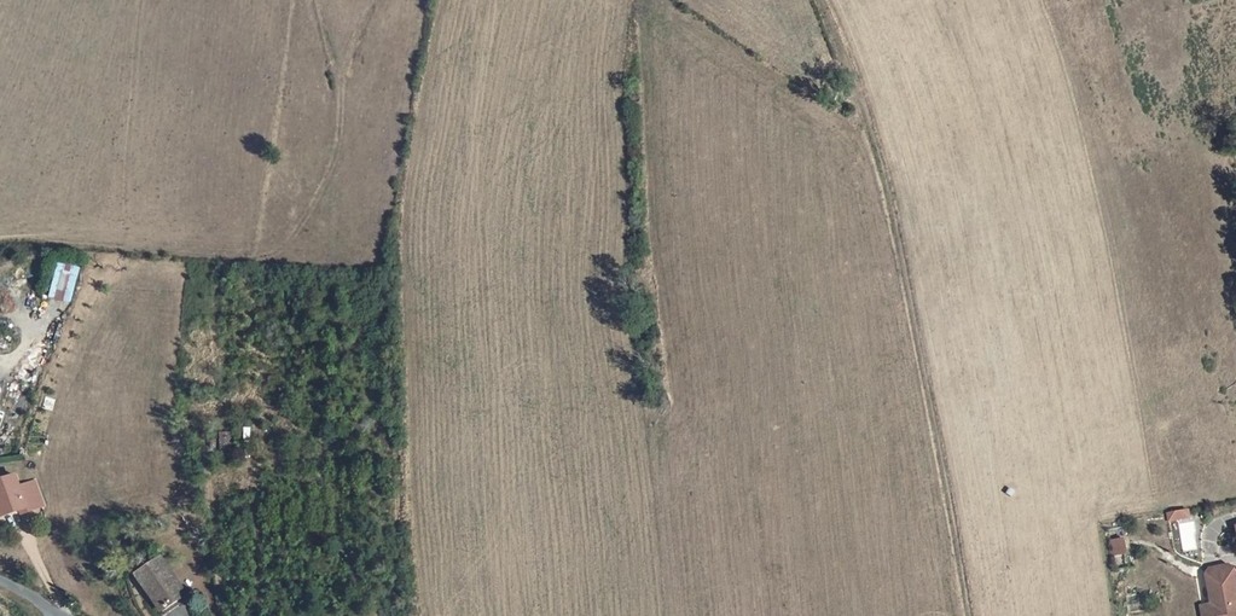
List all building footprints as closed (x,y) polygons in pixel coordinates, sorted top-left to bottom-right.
[(48,297),(71,303),(79,266),(57,261),(48,297)] [(221,432),(221,450),(229,450),(229,432),(221,432)] [(5,515),(29,507),(18,475),(0,482),(0,512),(4,511),(5,515)] [(1175,509),(1176,517),(1189,515),(1187,507),(1175,509)] [(1168,511),(1169,518),(1176,517),(1175,509),(1168,511)] [(1112,540),(1114,552),(1122,550),(1120,538),(1112,540)] [(1211,566),(1207,574),(1231,569),(1225,564),(1211,566)] [(1231,569),(1207,574),(1212,603),(1201,605),(1203,615),(1235,615),(1235,596),(1231,569)] [(156,570),(135,586),(136,590),(146,603),(151,600),(164,615),(171,615),(184,606),(156,570)] [(146,603),(157,615),(164,615),(151,600),(146,603)]
